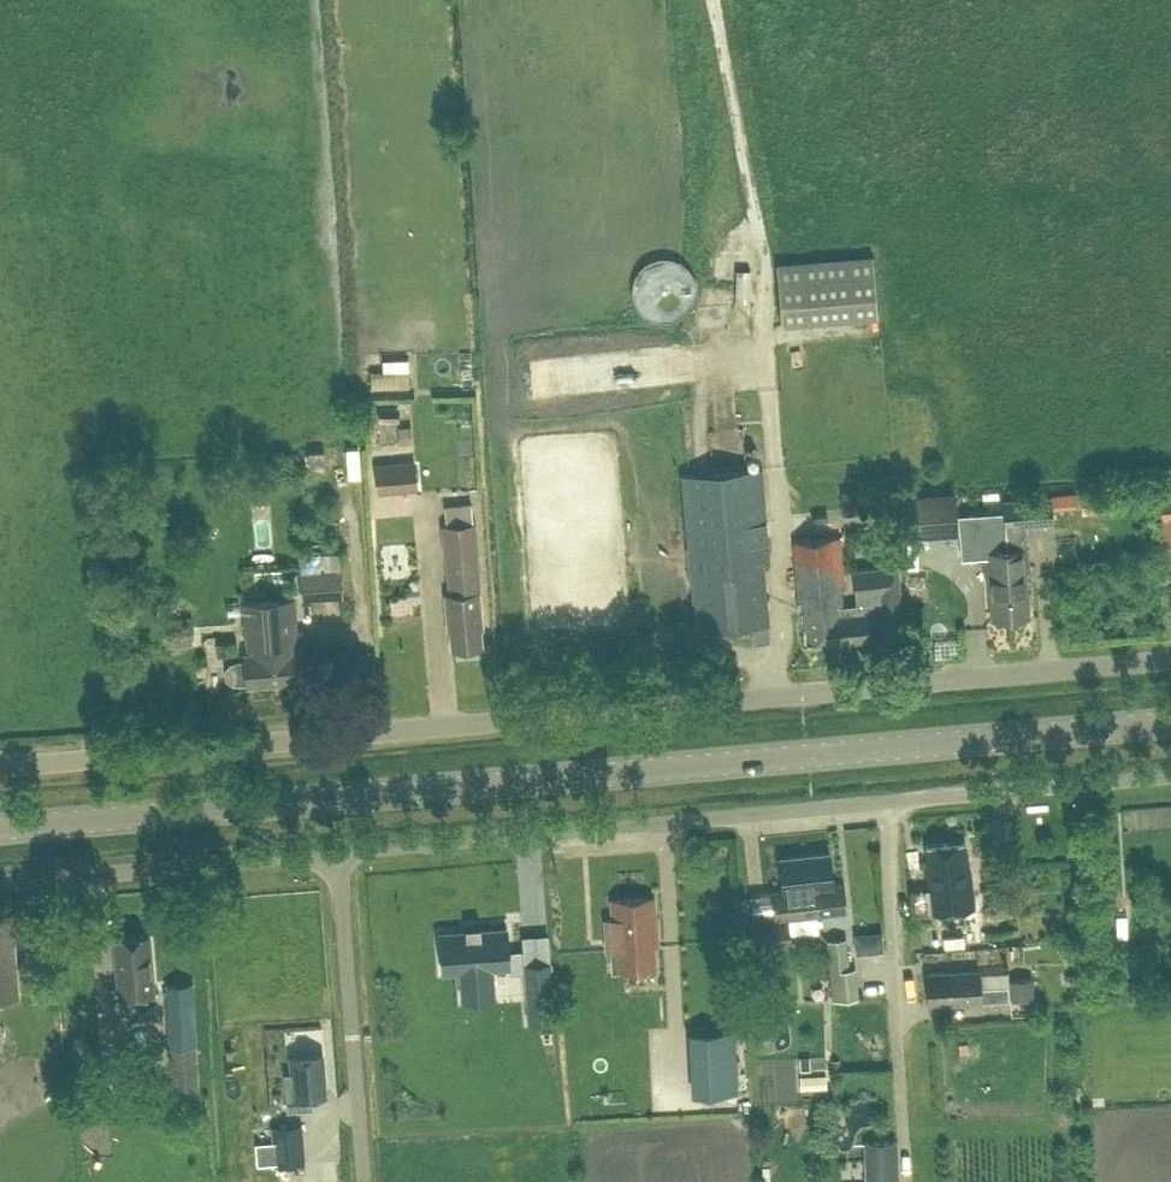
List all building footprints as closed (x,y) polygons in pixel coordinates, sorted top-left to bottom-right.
[(776,263),(781,323),(877,315),(872,255),(776,263)] [(381,359),(381,370),(370,371),(371,388),(409,387),(408,358),(381,359)] [(378,423),(399,422),(399,407),(378,408),(378,423)] [(309,470),(324,469),(323,449),(308,450),(309,470)] [(379,491),(418,487),(415,461),(377,464),(379,491)] [(754,640),(770,638),(768,621),(767,621),(761,562),(768,561),(759,466),(681,474),(695,628),(752,623),(754,640)] [(1160,487),(1162,516),(1170,516),(1170,486),(1160,487)] [(840,491),(842,515),(861,513),(859,489),(840,491)] [(1081,512),(1111,510),(1110,491),(1080,493),(1081,512)] [(952,492),(899,496),(901,531),(955,527),(952,492)] [(1007,592),(1009,614),(1028,613),(1025,569),(1027,569),(1023,523),(1050,521),(1048,495),(1001,499),(1001,508),(1007,586),(1010,586),(1011,592),(1007,592)] [(1052,498),(1053,514),(1080,513),(1079,497),(1052,498)] [(959,556),(983,554),(984,572),(987,572),(990,616),(1009,614),(1007,592),(1011,592),(1010,586),(1007,586),(1001,508),(956,511),(959,556)] [(448,553),(452,590),(443,591),(447,629),(449,629),(451,646),(481,643),(480,626),(481,626),(478,587),(474,550),(471,521),(446,524),(448,553)] [(849,636),(846,602),(839,534),(793,539),(799,609),(802,608),(806,640),(849,636)] [(298,553),(302,597),(325,595),(325,596),(336,595),(336,594),(341,593),(337,550),(298,553)] [(415,583),(415,555),(391,554),(391,583),(415,583)] [(849,636),(873,633),(871,618),(876,617),(887,610),(886,605),(905,603),(900,561),(857,566),(861,601),(846,602),(849,636)] [(232,682),(240,683),(246,683),(246,684),(305,677),(302,648),(298,648),(293,598),(243,602),(247,653),(244,653),(245,659),(237,660),(230,662),(225,667),(226,678),(232,682)] [(912,912),(973,907),(971,881),(970,881),(968,860),(966,860),(965,839),(925,842),(927,865),(925,865),(926,887),(910,888),(912,912)] [(803,853),(809,912),(845,909),(843,882),(832,883),(829,851),(803,853)] [(809,912),(803,853),(778,856),(781,888),(772,889),(774,916),(747,919),(750,946),(790,942),(788,914),(809,912)] [(603,917),(604,932),(605,946),(609,946),(611,968),(654,965),(653,954),(656,954),(656,951),(653,951),(653,944),(658,943),(656,917),(655,917),(653,895),(610,897),(611,916),(603,917)] [(18,994),(11,917),(0,918),(0,996),(18,994)] [(465,930),(439,932),(442,971),(460,969),(461,981),(462,990),(492,987),(492,979),(491,967),(509,966),(507,942),(507,934),(506,927),(480,929),(479,925),(465,926),(465,930)] [(118,994),(154,991),(149,932),(113,935),(118,994)] [(849,966),(846,937),(825,939),(831,999),(859,997),(856,966),(849,966)] [(550,961),(523,963),(528,1021),(554,1019),(550,961)] [(980,998),(1008,997),(1007,984),(980,984),(979,969),(927,971),(928,1002),(980,1001),(980,998)] [(1008,980),(1010,1013),(1033,1012),(1031,978),(1008,980)] [(197,1091),(195,1044),(192,980),(164,981),(168,1063),(170,1063),(172,1093),(197,1091)] [(475,1025),(474,1004),(443,1006),(445,1027),(475,1025)] [(718,1047),(693,1048),(695,1092),(733,1090),(731,1032),(717,1033),(718,1047)] [(288,1053),(290,1073),(284,1073),(287,1110),(312,1108),(311,1096),(325,1095),(322,1050),(288,1053)] [(799,1069),(825,1068),(825,1056),(799,1057),(799,1069)] [(826,1074),(800,1075),(800,1087),(826,1087),(826,1074)] [(274,1163),(303,1161),(300,1122),(271,1125),(274,1163)] [(896,1139),(864,1140),(865,1181),(897,1181),(896,1139)]
